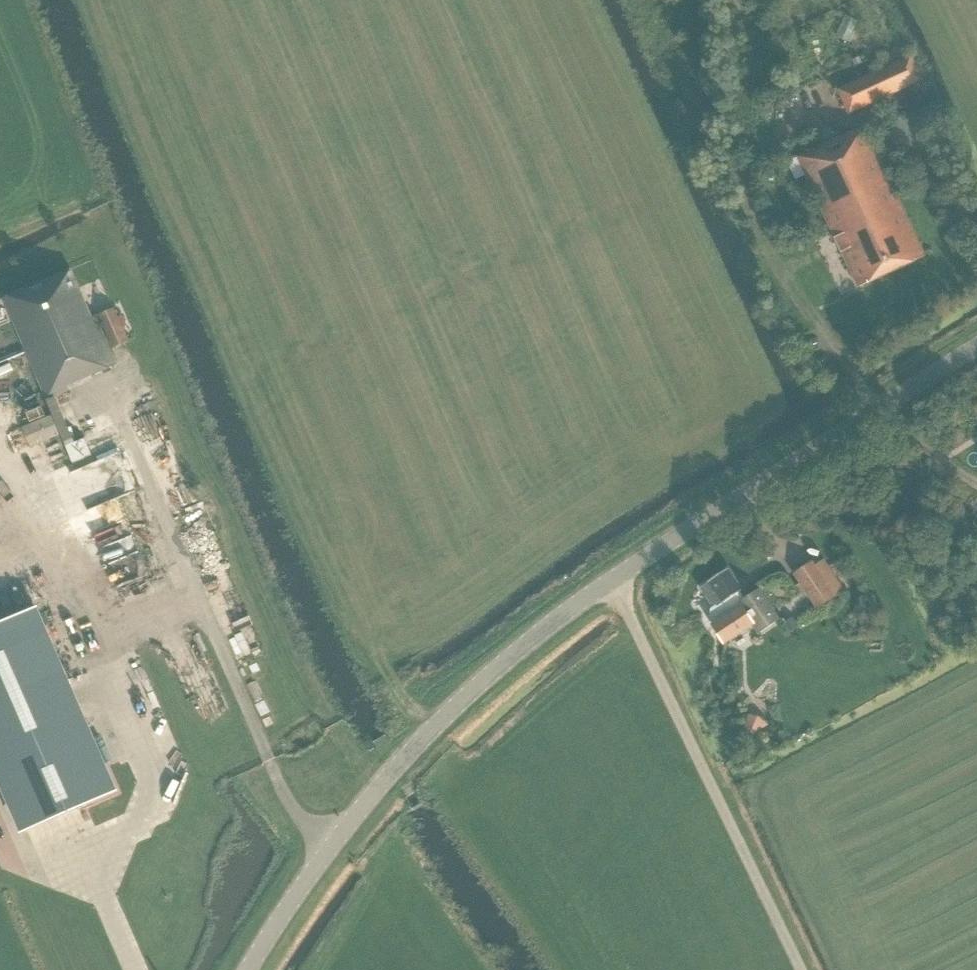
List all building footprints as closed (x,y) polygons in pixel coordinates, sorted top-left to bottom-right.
[(849,113),(922,79),(911,55),(838,88),(849,113)] [(775,111),(783,111),(784,94),(776,94),(775,111)] [(925,256),(864,125),(797,157),(858,287),(925,256)] [(92,375),(116,365),(95,316),(92,317),(71,269),(4,298),(47,399),(94,379),(92,375)] [(113,348),(128,341),(114,308),(99,314),(113,348)] [(30,446),(69,430),(61,411),(22,427),(30,446)] [(85,433),(66,440),(73,459),(93,451),(85,433)] [(817,608),(837,595),(816,564),(813,559),(792,573),(817,608)] [(742,589),(728,568),(708,581),(700,587),(713,607),(711,609),(710,616),(716,624),(714,625),(723,640),(751,622),(758,632),(779,618),(760,589),(742,600),(737,593),(742,589)] [(0,624),(0,786),(20,832),(118,789),(38,607),(0,624)]
